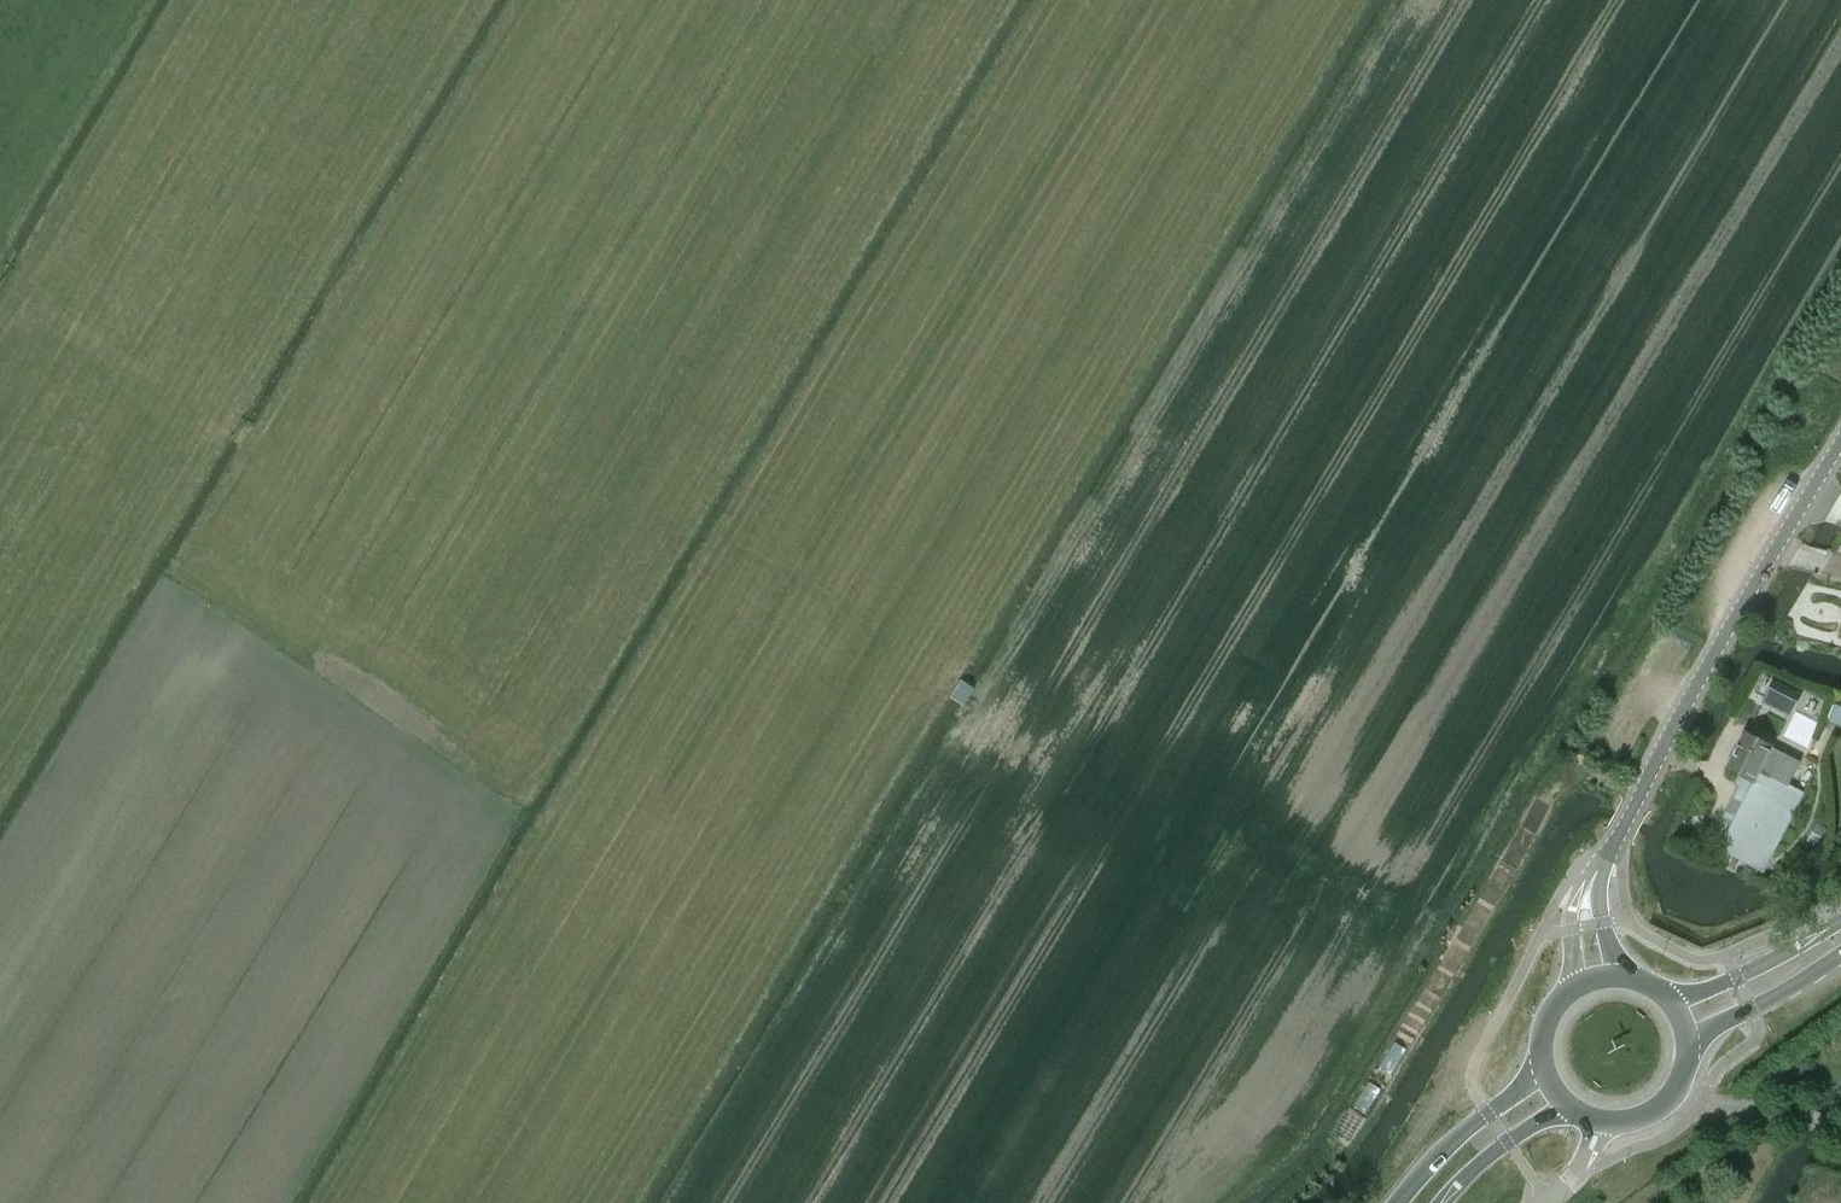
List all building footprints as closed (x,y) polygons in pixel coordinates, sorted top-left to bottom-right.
[(1767,676),(1756,697),(1765,702),(1776,681),(1767,676)] [(1745,734),(1728,768),(1754,781),(1734,819),(1718,850),(1762,873),(1778,842),(1801,799),(1804,793),(1789,785),(1800,764),(1786,757),(1772,749),(1772,748),(1745,734)] [(1817,823),(1808,841),(1818,846),(1827,828),(1817,823)]
